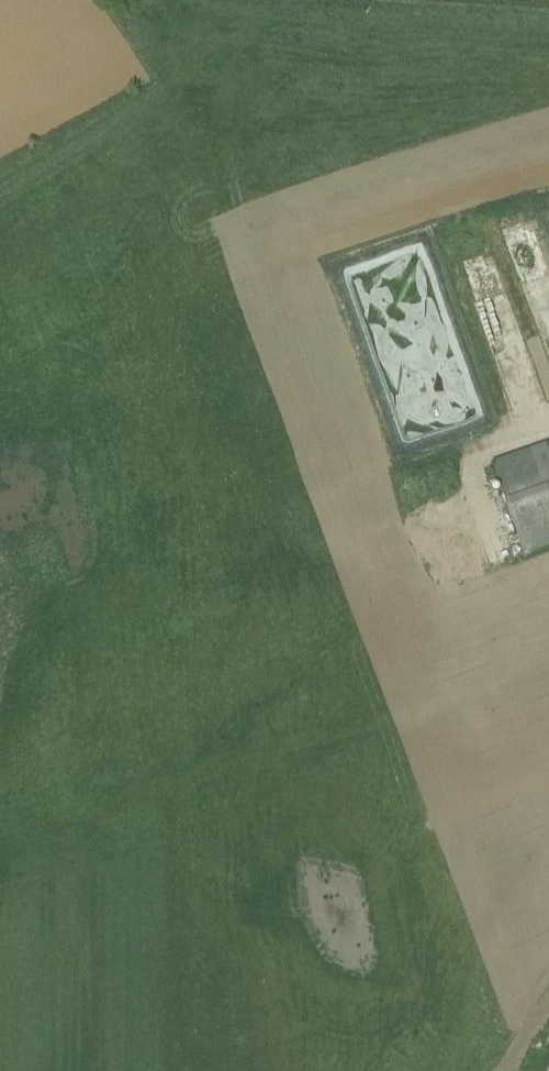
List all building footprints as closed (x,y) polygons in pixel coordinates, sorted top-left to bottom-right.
[(528,450),(492,462),(524,555),(548,547),(548,443),(528,450)]
